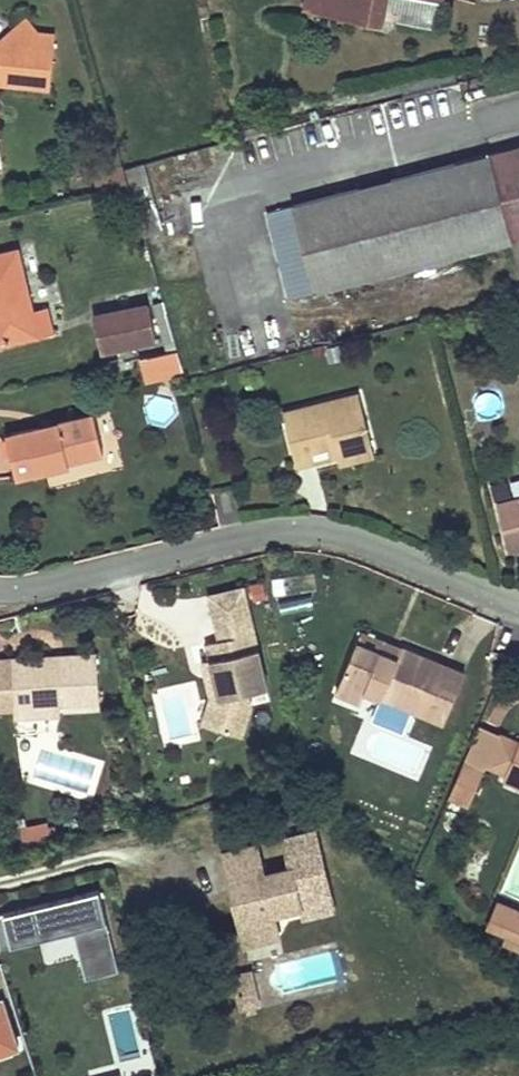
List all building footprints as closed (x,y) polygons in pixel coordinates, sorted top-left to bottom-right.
[(307,7),(382,21),(384,11),(386,0),(308,0),(307,7)] [(435,29),(441,0),(386,0),(384,11),(398,14),(396,22),(435,29)] [(28,20),(1,38),(39,41),(40,35),(28,20)] [(51,89),(57,37),(40,35),(39,41),(1,38),(1,49),(0,49),(0,84),(51,89)] [(485,155),(511,242),(518,265),(518,146),(485,155)] [(391,180),(269,212),(292,298),(511,242),(485,155),(391,180)] [(158,211),(145,170),(127,175),(130,185),(139,216),(158,211)] [(165,234),(158,211),(139,216),(145,239),(165,234)] [(10,245),(0,248),(0,339),(46,327),(40,303),(25,307),(10,245)] [(95,315),(102,345),(157,331),(150,302),(95,315)] [(176,344),(149,350),(154,372),(182,366),(176,344)] [(144,374),(154,372),(149,350),(139,352),(144,374)] [(360,392),(283,411),(297,464),(317,460),(315,450),(336,445),(341,462),(376,453),(360,392)] [(41,421),(7,429),(18,474),(73,462),(71,455),(104,447),(95,408),(59,417),(60,420),(42,424),(41,421)] [(500,502),(511,546),(518,544),(518,497),(500,502)] [(245,607),(242,592),(208,599),(212,615),(245,607)] [(263,690),(245,607),(212,615),(218,644),(205,647),(209,664),(217,701),(209,731),(239,739),(247,709),(244,694),(263,690)] [(402,649),(361,631),(357,641),(399,659),(402,649)] [(399,659),(357,641),(338,688),(364,700),(368,688),(447,723),(468,674),(404,646),(402,649),(399,659)] [(17,721),(39,719),(38,708),(62,706),(102,703),(99,656),(66,658),(66,662),(55,662),(55,659),(12,662),(17,721)] [(217,701),(209,664),(201,665),(208,702),(201,728),(209,731),(217,701)] [(62,706),(38,708),(39,719),(63,717),(62,706)] [(505,731),(493,759),(510,767),(506,775),(518,781),(518,738),(505,731)] [(474,803),(489,769),(470,761),(456,795),(474,803)] [(47,824),(20,829),(24,849),(51,844),(47,824)] [(303,909),(335,901),(317,831),(286,839),(293,868),(267,875),(259,845),(224,854),(231,883),(240,881),(243,892),(234,894),(241,920),(257,916),(261,933),(279,928),(276,916),(303,909)] [(240,881),(231,883),(234,894),(243,892),(240,881)] [(102,891),(0,916),(0,937),(3,949),(76,931),(83,959),(117,951),(102,891)] [(335,901),(303,909),(306,919),(338,911),(335,901)] [(500,904),(490,928),(518,940),(518,912),(500,904)] [(247,946),(281,938),(279,928),(261,933),(257,916),(241,920),(247,946)] [(122,972),(117,951),(83,959),(89,981),(122,972)] [(252,970),(232,975),(241,1011),(262,1006),(252,970)] [(147,993),(150,1009),(165,1006),(162,990),(147,993)] [(0,998),(0,1052),(19,1046),(3,997),(0,998)] [(72,1058),(57,1062),(61,1075),(77,1075),(72,1058)]
